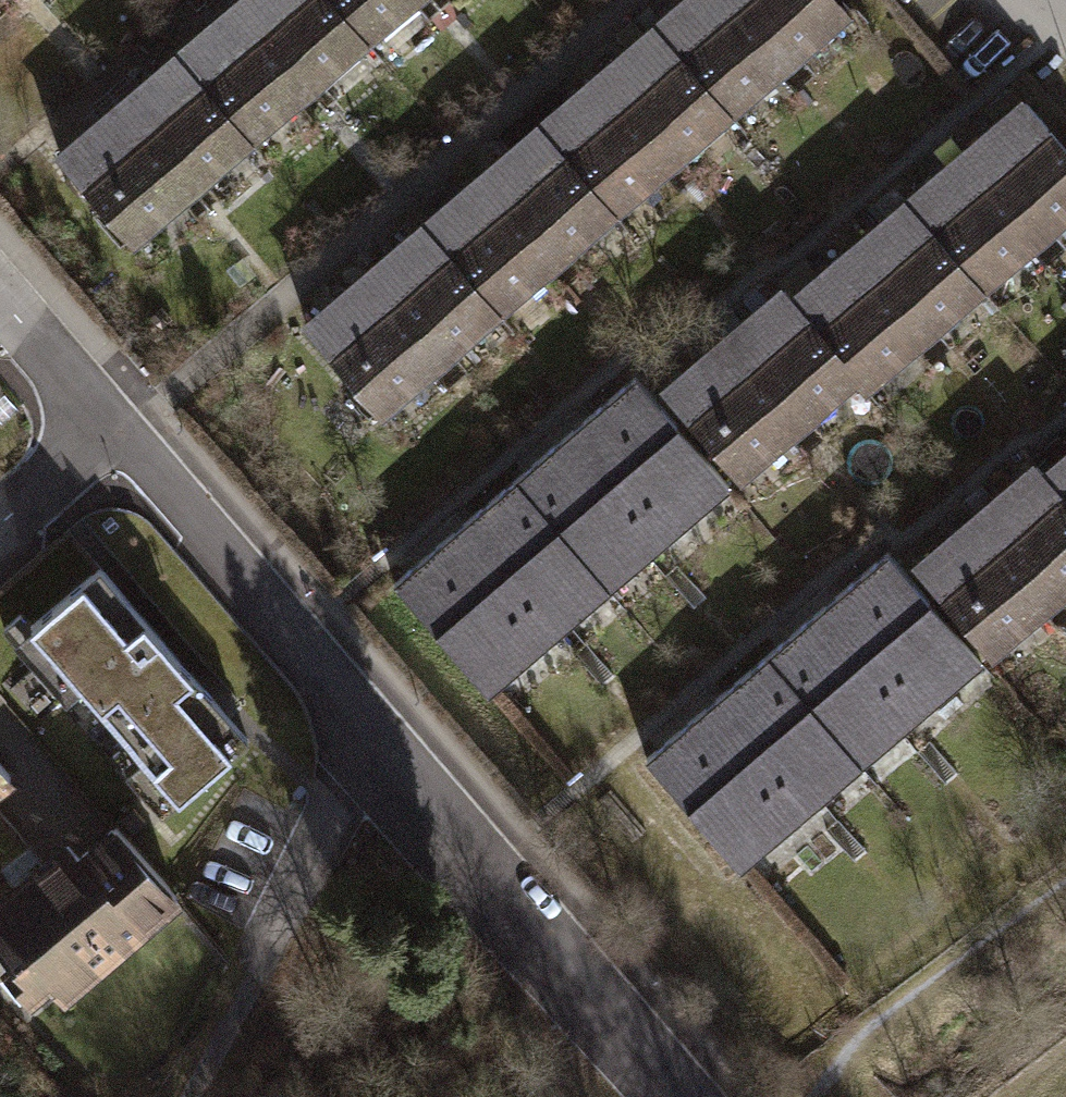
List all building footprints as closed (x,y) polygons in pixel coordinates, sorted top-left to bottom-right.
[(236,13),(316,104),(375,54),(328,0),(251,0),(236,13)] [(375,54),(433,3),(431,0),(328,0),(375,54)] [(662,30),(743,124),(802,74),(739,0),(697,0),(662,30)] [(802,74),(862,23),(842,0),(739,0),(802,74)] [(236,13),(177,64),(257,155),(316,104),(236,13)] [(662,30),(602,80),(683,175),(743,124),(662,30)] [(177,64),(119,114),(199,206),(257,155),(177,64)] [(602,80),(543,131),(624,226),(683,175),(602,80)] [(973,156),(1051,250),(1065,237),(1065,148),(1032,107),(973,156)] [(119,114),(60,165),(140,257),(199,206),(119,114)] [(543,131),(483,182),(564,276),(624,226),(543,131)] [(973,156),(914,205),(992,298),(1051,250),(973,156)] [(483,182),(424,232),(505,327),(564,276),(483,182)] [(914,205),(855,253),(933,347),(992,298),(914,205)] [(424,232),(364,283),(445,377),(505,327),(424,232)] [(855,253),(797,302),(869,388),(875,396),(933,347),(855,253)] [(364,283),(305,333),(386,428),(445,377),(364,283)] [(790,294),(729,344),(808,439),(869,388),(797,302),(790,294)] [(729,344),(668,394),(747,489),(808,439),(729,344)] [(641,389),(522,489),(616,599),(734,499),(641,389)] [(1046,479),(1065,503),(1065,462),(1046,479)] [(979,518),(1059,615),(1065,609),(1065,503),(1046,479),(1039,470),(979,518)] [(522,489),(404,589),(497,699),(616,599),(522,489)] [(979,518),(920,567),(999,663),(1059,615),(979,518)] [(126,617),(80,563),(2,628),(62,700),(78,686),(126,744),(109,758),(158,816),(237,751),(176,678),(192,664),(142,604),(126,617)] [(897,564),(776,666),(866,772),(912,732),(987,669),(897,564)] [(776,666),(654,769),(744,875),(866,772),(776,666)] [(0,744),(0,789),(22,770),(0,744)] [(174,898),(101,812),(81,829),(73,821),(0,882),(0,945),(4,949),(0,953),(0,959),(28,992),(49,975),(62,991),(174,898)]
